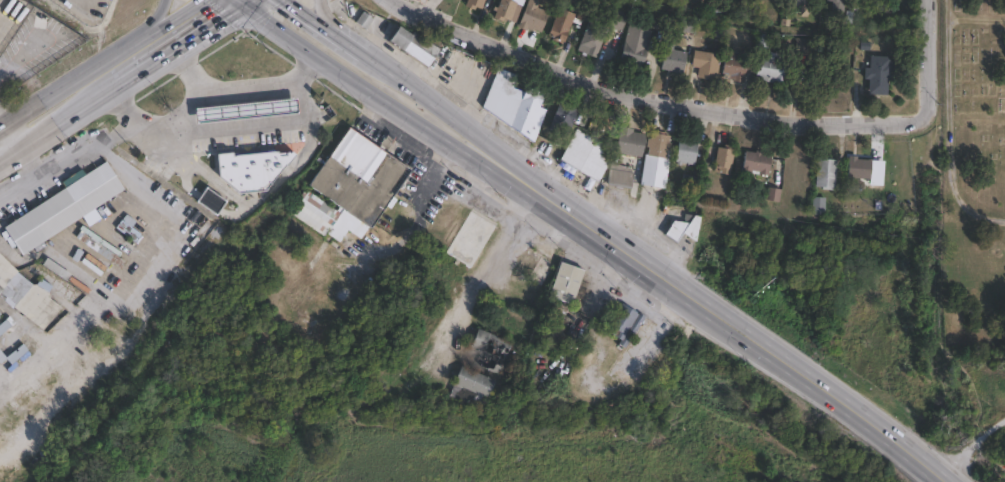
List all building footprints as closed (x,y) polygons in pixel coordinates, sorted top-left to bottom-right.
[(466,5),(468,0),(486,0),(483,9),(477,6),(475,9),(466,5)] [(495,18),(502,0),(524,0),(522,5),(517,3),(510,21),(505,19),(504,22),(495,18)] [(519,27),(529,0),(540,0),(538,6),(550,11),(541,33),(533,30),(533,31),(528,29),(528,31),(519,27)] [(832,11),(833,0),(846,0),(845,12),(832,11)] [(589,8),(581,27),(573,23),(565,42),(549,35),(561,8),(577,15),(576,17),(577,18),(583,5),(589,8)] [(800,8),(799,25),(794,24),(794,28),(782,27),(784,7),(800,8)] [(627,15),(622,30),(610,27),(615,11),(627,15)] [(666,16),(663,29),(659,28),(657,37),(652,36),(644,68),(620,62),(631,19),(650,23),(648,30),(650,31),(654,13),(666,16)] [(606,37),(597,57),(588,54),(587,57),(582,54),(583,52),(577,49),(589,21),(601,27),(600,30),(601,31),(599,34),(606,37)] [(400,27),(413,36),(416,32),(441,49),(428,67),(390,41),(400,27)] [(818,40),(817,53),(809,53),(809,54),(796,53),(797,38),(818,40)] [(687,52),(683,74),(662,71),(666,49),(687,52)] [(722,56),(716,81),(697,77),(699,68),(692,66),(695,50),(722,56)] [(785,55),(784,61),(791,62),(789,72),(787,72),(785,84),(757,80),(759,66),(761,66),(762,59),(765,59),(766,52),(785,55)] [(748,59),(743,83),(731,80),(732,76),(722,74),(726,54),(748,59)] [(895,61),(893,80),(889,80),(888,95),(870,94),(871,80),(865,79),(866,68),(871,68),(872,56),(891,57),(891,61),(895,61)] [(812,68),(801,65),(799,75),(809,77),(812,68)] [(837,66),(836,86),(826,85),(826,90),(810,89),(811,65),(837,66)] [(545,115),(534,140),(529,137),(528,139),(485,108),(501,67),(528,79),(526,85),(546,91),(540,113),(545,115)] [(189,107),(191,121),(293,111),(292,97),(189,107)] [(578,106),(576,111),(577,112),(567,137),(549,130),(559,104),(564,106),(566,102),(578,106)] [(412,171),(369,229),(310,185),(352,127),(412,171)] [(646,134),(642,157),(617,153),(622,127),(634,130),(634,132),(646,134)] [(616,151),(598,181),(562,160),(579,130),(616,151)] [(670,136),(667,157),(671,158),(667,187),(641,184),(645,154),(649,155),(652,134),(670,136)] [(698,142),(694,165),(676,161),(680,138),(698,142)] [(216,145),(218,169),(238,186),(263,184),(296,143),(279,145),(279,141),(236,146),(235,143),(216,145)] [(735,147),(731,174),(714,171),(718,147),(724,148),(724,145),(735,147)] [(772,156),(769,176),(745,173),(748,152),(772,156)] [(872,159),(870,179),(856,178),(856,182),(848,182),(850,156),(859,156),(858,159),(872,159)] [(838,159),(836,189),(816,187),(818,158),(838,159)] [(123,187),(21,253),(4,226),(105,160),(123,187)] [(635,167),(632,190),(609,187),(613,163),(635,167)] [(700,178),(696,192),(681,189),(685,174),(700,178)] [(342,213),(325,236),(291,212),(310,186),(340,208),(338,210),(342,213)] [(218,213),(215,216),(195,202),(197,198),(205,187),(226,201),(218,213)] [(826,198),(825,215),(813,214),(813,197),(826,198)] [(496,226),(472,267),(448,253),(471,212),(496,226)] [(702,217),(697,242),(685,234),(678,244),(664,234),(674,221),(685,223),(687,214),(702,217)] [(124,262),(120,268),(75,237),(80,231),(124,262)] [(554,264),(541,285),(529,278),(526,284),(516,278),(520,272),(517,271),(530,250),(554,264)] [(42,330),(0,293),(0,253),(14,266),(31,282),(38,276),(39,277),(40,275),(53,284),(48,291),(65,307),(44,328),(42,330)] [(46,257),(79,279),(81,274),(86,277),(78,289),(41,264),(46,257)] [(585,270),(573,305),(550,297),(562,262),(585,270)] [(646,320),(622,351),(616,347),(625,335),(621,332),(617,338),(605,329),(624,304),(646,320)] [(14,324),(0,335),(0,323),(9,316),(14,324)] [(513,344),(500,374),(479,365),(483,357),(480,356),(482,351),(471,346),(479,328),(513,344)] [(4,359),(10,365),(28,350),(22,343),(7,357),(0,350),(0,363),(4,359)] [(497,381),(489,398),(483,395),(479,404),(463,403),(449,397),(463,366),(497,381)]
